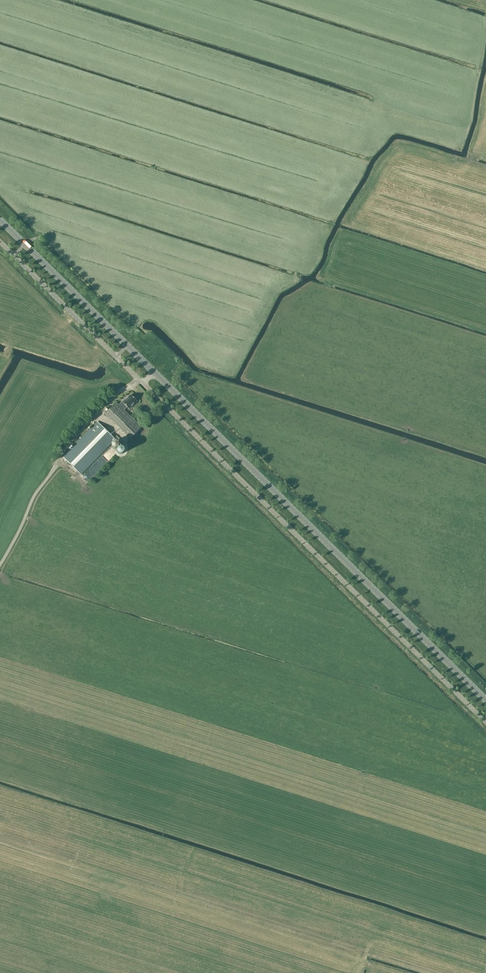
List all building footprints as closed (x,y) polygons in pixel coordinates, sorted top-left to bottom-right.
[(119,405),(124,410),(127,407),(129,409),(137,401),(130,394),(126,399),(125,398),(119,405)] [(124,410),(119,405),(116,402),(104,414),(130,439),(142,427),(124,410)] [(115,439),(97,422),(63,457),(81,474),(115,439)] [(76,434),(69,440),(71,443),(78,437),(76,434)] [(92,463),(97,469),(106,460),(101,455),(92,463)]
